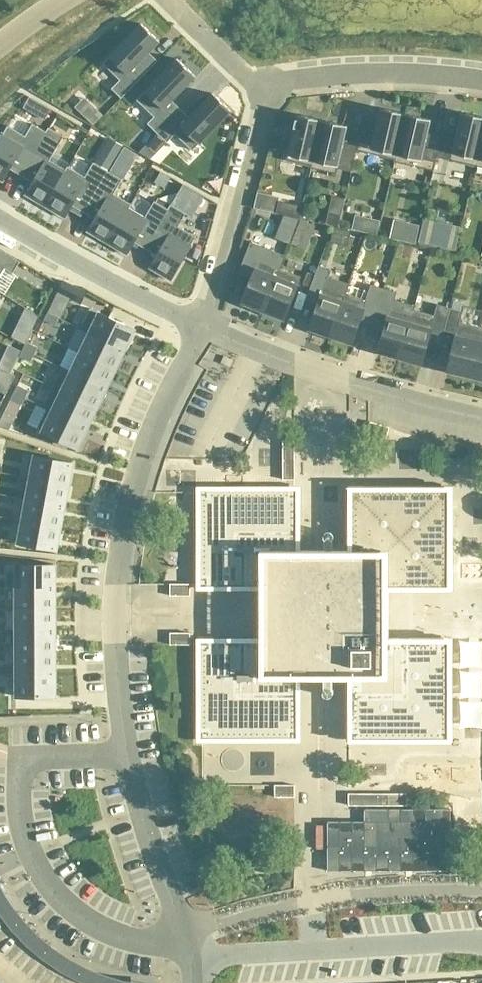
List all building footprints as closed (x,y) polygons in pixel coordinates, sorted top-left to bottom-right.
[(111,90),(121,100),(144,76),(135,67),(159,43),(140,25),(102,65),(119,82),(111,90)] [(147,125),(156,135),(180,111),(171,102),(195,78),(176,60),(136,102),(153,118),(147,125)] [(189,119),(180,111),(156,135),(166,144),(175,136),(192,152),(230,113),(212,95),(189,119)] [(43,107),(37,117),(44,121),(50,111),(43,107)] [(94,109),(84,119),(93,127),(103,117),(94,109)] [(362,126),(356,150),(356,152),(394,161),(395,161),(405,116),(380,110),(376,126),(372,129),(362,126)] [(440,144),(436,159),(475,168),(481,138),(481,119),(461,114),(457,130),(453,133),(443,130),(440,144)] [(311,168),(322,122),(296,116),(296,117),(286,162),(310,167),(311,168)] [(429,141),(427,138),(431,121),(405,116),(395,161),(394,161),(393,163),(433,173),(436,159),(440,144),(429,141)] [(351,174),(356,152),(356,150),(345,148),(343,144),(347,128),(322,122),(311,168),(310,167),(310,170),(335,176),(336,176),(337,170),(351,174)] [(0,140),(0,182),(2,183),(9,170),(21,177),(49,130),(48,129),(45,133),(32,125),(25,138),(7,127),(0,140)] [(49,130),(21,177),(33,184),(26,197),(45,208),(68,169),(67,168),(64,172),(49,163),(63,138),(49,130)] [(151,141),(138,154),(151,160),(160,150),(151,141)] [(100,153),(94,164),(108,172),(114,161),(100,153)] [(93,164),(84,179),(68,169),(45,208),(64,219),(71,207),(83,214),(107,172),(93,164)] [(289,193),(294,171),(269,165),(264,188),(289,193)] [(113,196),(122,181),(107,172),(83,214),(95,221),(88,233),(107,245),(130,205),(113,196)] [(133,244),(145,251),(170,207),(167,211),(154,203),(144,219),(128,210),(131,206),(130,205),(107,245),(126,256),(133,244)] [(302,208),(278,203),(275,215),(299,220),(302,208)] [(185,216),(170,207),(145,251),(157,258),(150,270),(170,282),(195,239),(178,228),(185,216)] [(249,243),(240,267),(254,273),(242,304),(263,312),(280,270),(285,257),(249,243)] [(4,270),(12,275),(20,263),(0,251),(0,277),(4,270)] [(310,288),(308,294),(320,299),(317,307),(309,330),(330,338),(345,295),(348,286),(328,279),(330,273),(318,268),(314,277),(310,288)] [(280,270),(263,312),(284,321),(300,279),(280,270)] [(307,274),(303,286),(310,288),(314,277),(307,274)] [(62,283),(56,295),(68,301),(74,303),(80,291),(62,283)] [(345,295),(330,338),(352,345),(358,326),(363,313),(375,317),(383,291),(370,287),(365,302),(345,295)] [(383,291),(375,317),(387,321),(383,334),(378,353),(399,359),(413,312),(414,308),(394,302),(395,295),(383,291)] [(413,312),(399,359),(421,366),(430,334),(443,337),(443,334),(450,310),(436,306),(433,317),(413,312)] [(89,310),(80,331),(125,352),(135,332),(124,327),(124,326),(109,319),(89,310)] [(450,310),(443,334),(456,337),(448,373),(469,378),(481,329),(459,324),(461,313),(451,310),(450,310)] [(47,315),(43,322),(54,327),(58,320),(47,315)] [(469,378),(481,381),(481,329),(469,378)] [(88,335),(79,354),(116,372),(125,352),(80,331),(79,331),(88,335)] [(26,344),(22,351),(33,356),(37,349),(26,344)] [(22,351),(19,358),(30,364),(33,356),(22,351)] [(61,368),(61,369),(106,391),(116,372),(79,354),(70,372),(61,368)] [(233,362),(223,358),(220,365),(230,369),(233,362)] [(0,365),(0,371),(10,375),(13,368),(1,363),(0,365)] [(61,369),(51,389),(97,411),(106,391),(61,369)] [(11,381),(13,378),(0,372),(0,377),(11,381)] [(17,387),(13,394),(24,400),(28,392),(17,387)] [(51,389),(42,408),(88,430),(97,411),(51,389)] [(13,394),(10,401),(21,407),(24,400),(13,394)] [(46,411),(37,431),(78,450),(88,430),(42,408),(42,409),(46,411)] [(0,422),(0,429),(8,432),(15,419),(4,414),(0,422)] [(389,430),(370,424),(366,434),(386,440),(389,430)] [(294,443),(282,443),(282,481),(294,481),(294,443)] [(33,458),(29,480),(69,487),(73,465),(33,458)] [(29,480),(25,501),(65,509),(69,487),(29,480)] [(376,643),(376,616),(376,590),(449,590),(449,557),(449,491),(350,491),(350,562),(292,562),(292,496),(204,496),(204,584),(266,584),(266,648),(204,648),(204,736),(292,736),(292,672),(350,672),(350,741),(449,741),(449,679),(449,643),(376,643)] [(25,501),(21,522),(61,530),(65,509),(25,501)] [(21,522),(17,544),(57,552),(61,530),(21,522)] [(15,567),(15,589),(56,589),(56,567),(15,567)] [(188,600),(188,588),(168,588),(168,600),(188,600)] [(15,589),(15,611),(56,611),(56,589),(15,589)] [(15,611),(15,633),(56,633),(56,611),(15,611)] [(15,633),(15,654),(56,654),(56,633),(15,633)] [(188,648),(188,636),(168,637),(168,648),(188,648)] [(15,654),(15,676),(56,676),(56,654),(15,654)] [(15,676),(15,698),(27,698),(27,699),(44,699),(44,698),(56,698),(56,676),(15,676)] [(278,788),(272,788),(272,800),(292,800),(292,788),(278,788)] [(407,796),(387,796),(348,795),(348,807),(387,807),(407,807),(407,796)] [(18,925),(6,909),(0,900),(0,982),(104,982),(102,982),(84,975),(65,965),(48,953),(33,940),(18,925)]
